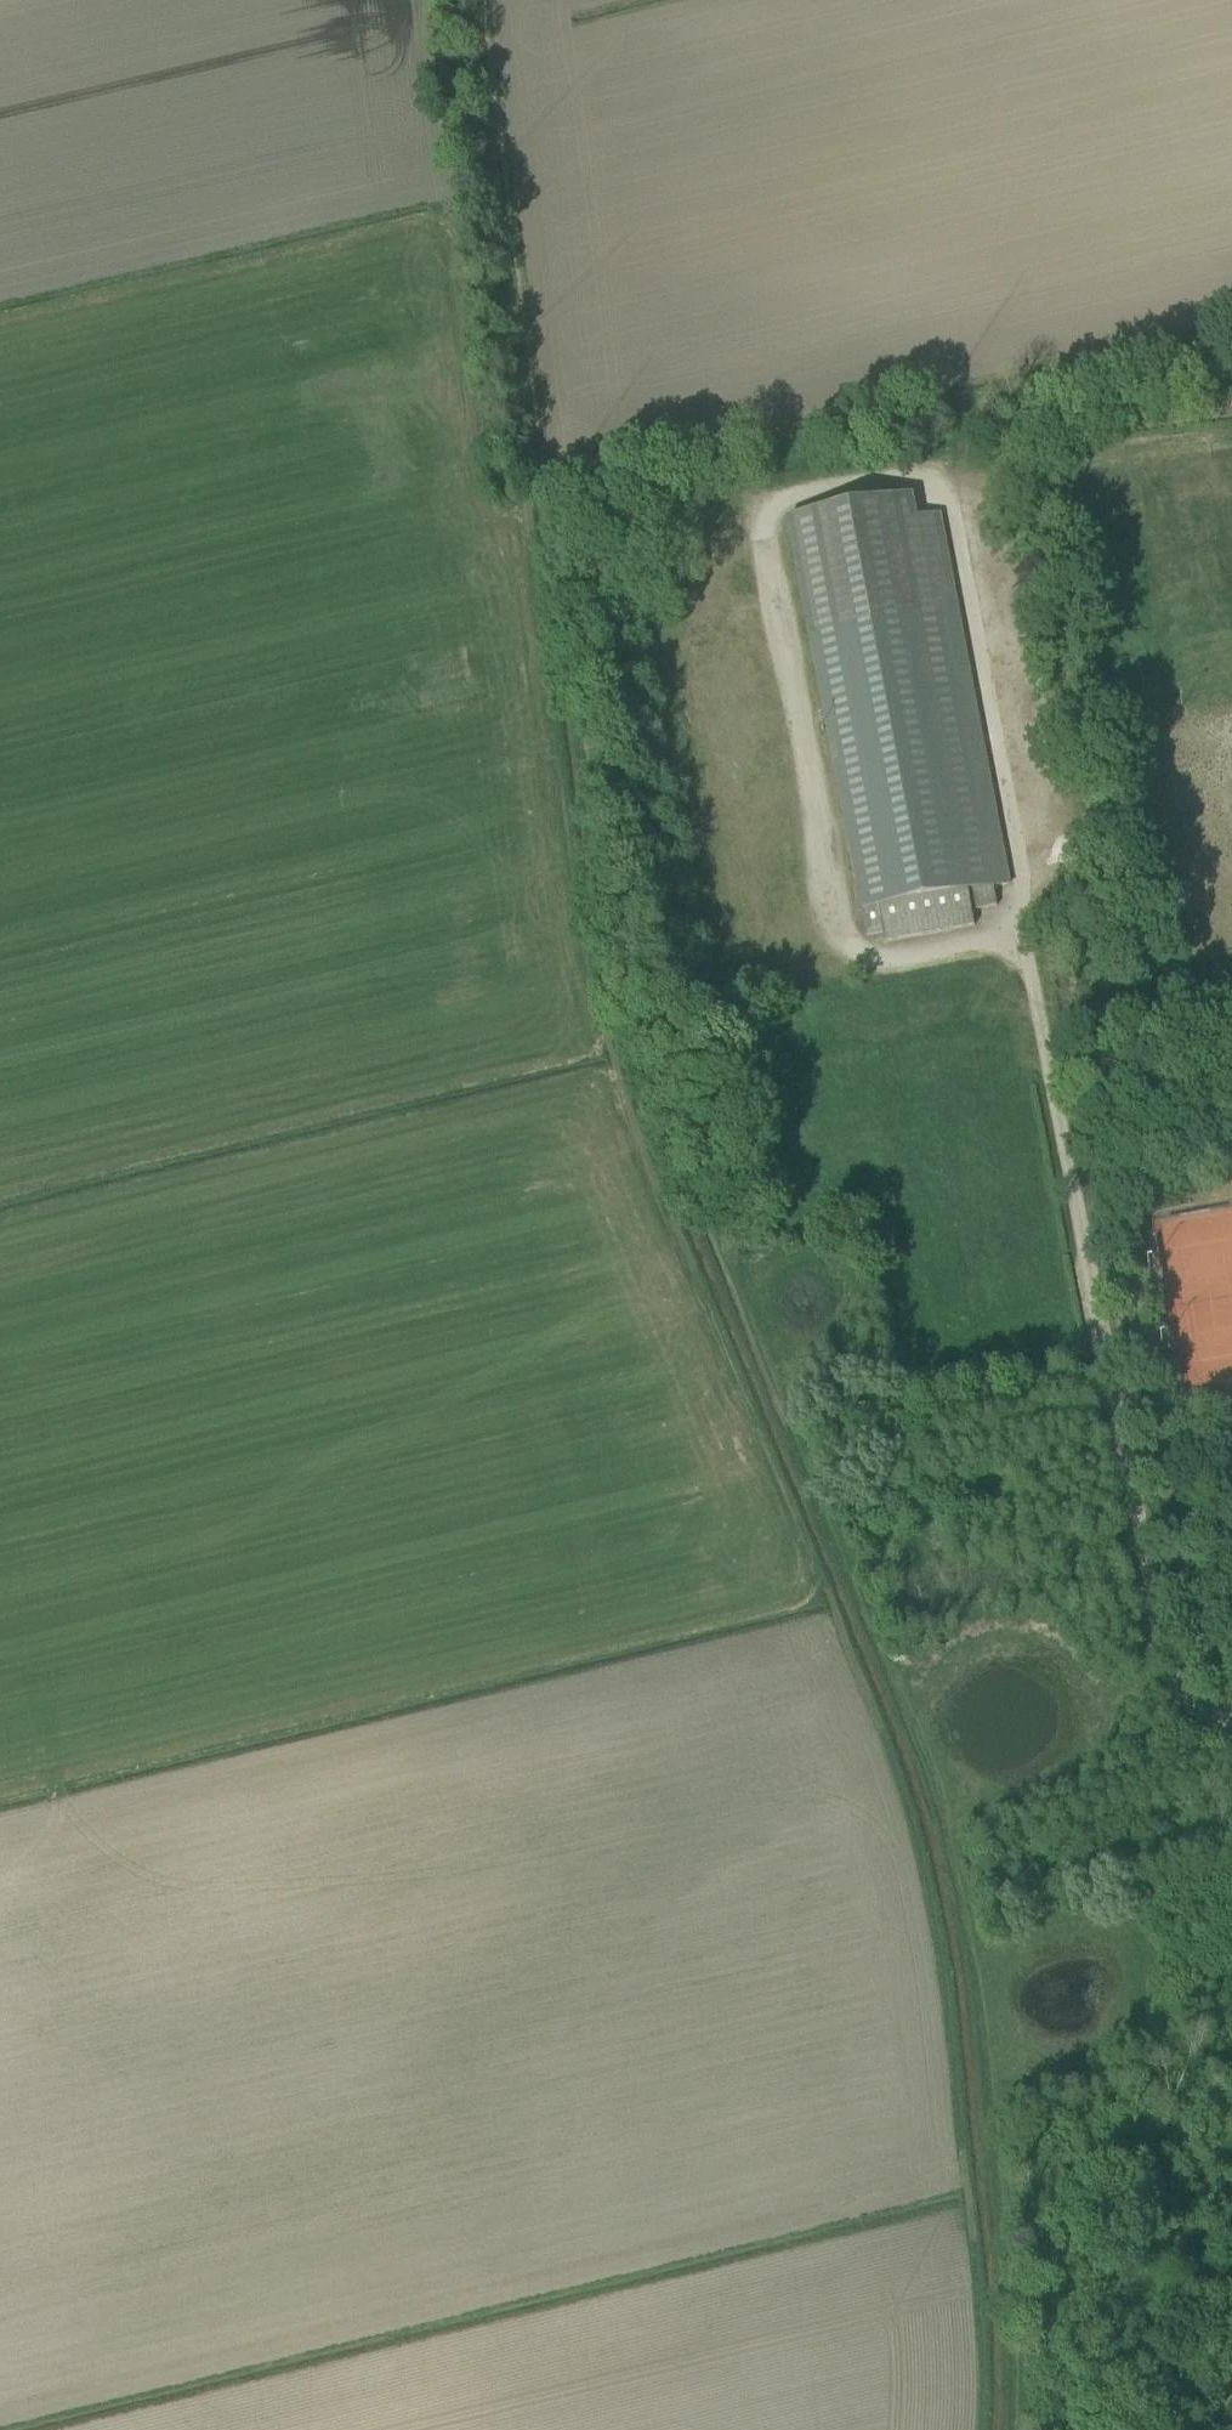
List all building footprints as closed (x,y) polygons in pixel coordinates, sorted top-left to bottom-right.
[(883,933),(885,943),(974,926),(972,911),(997,906),(993,887),(1009,884),(940,514),(916,519),(912,497),(787,520),(866,936),(883,933)] [(1162,1215),(1159,1237),(1163,1264),(1175,1262),(1178,1279),(1178,1280),(1188,1282),(1191,1300),(1231,1307),(1231,1205),(1162,1215)]
